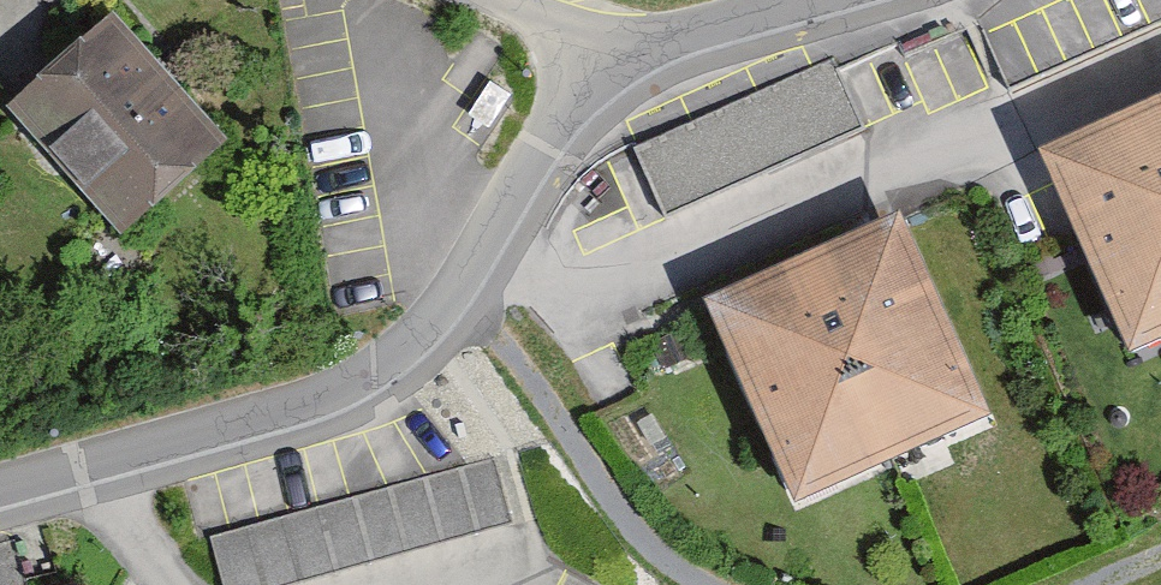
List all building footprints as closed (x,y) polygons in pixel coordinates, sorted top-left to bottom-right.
[(114,20),(30,100),(146,222),(231,142),(114,20)] [(635,148),(665,213),(866,122),(837,57),(635,148)] [(1045,143),(1130,336),(1160,322),(1160,92),(1045,143)] [(900,204),(709,291),(799,486),(990,399),(900,204)] [(224,584),(286,584),(514,522),(496,457),(211,535),(224,584)] [(0,544),(0,584),(26,584),(15,540),(0,544)]
